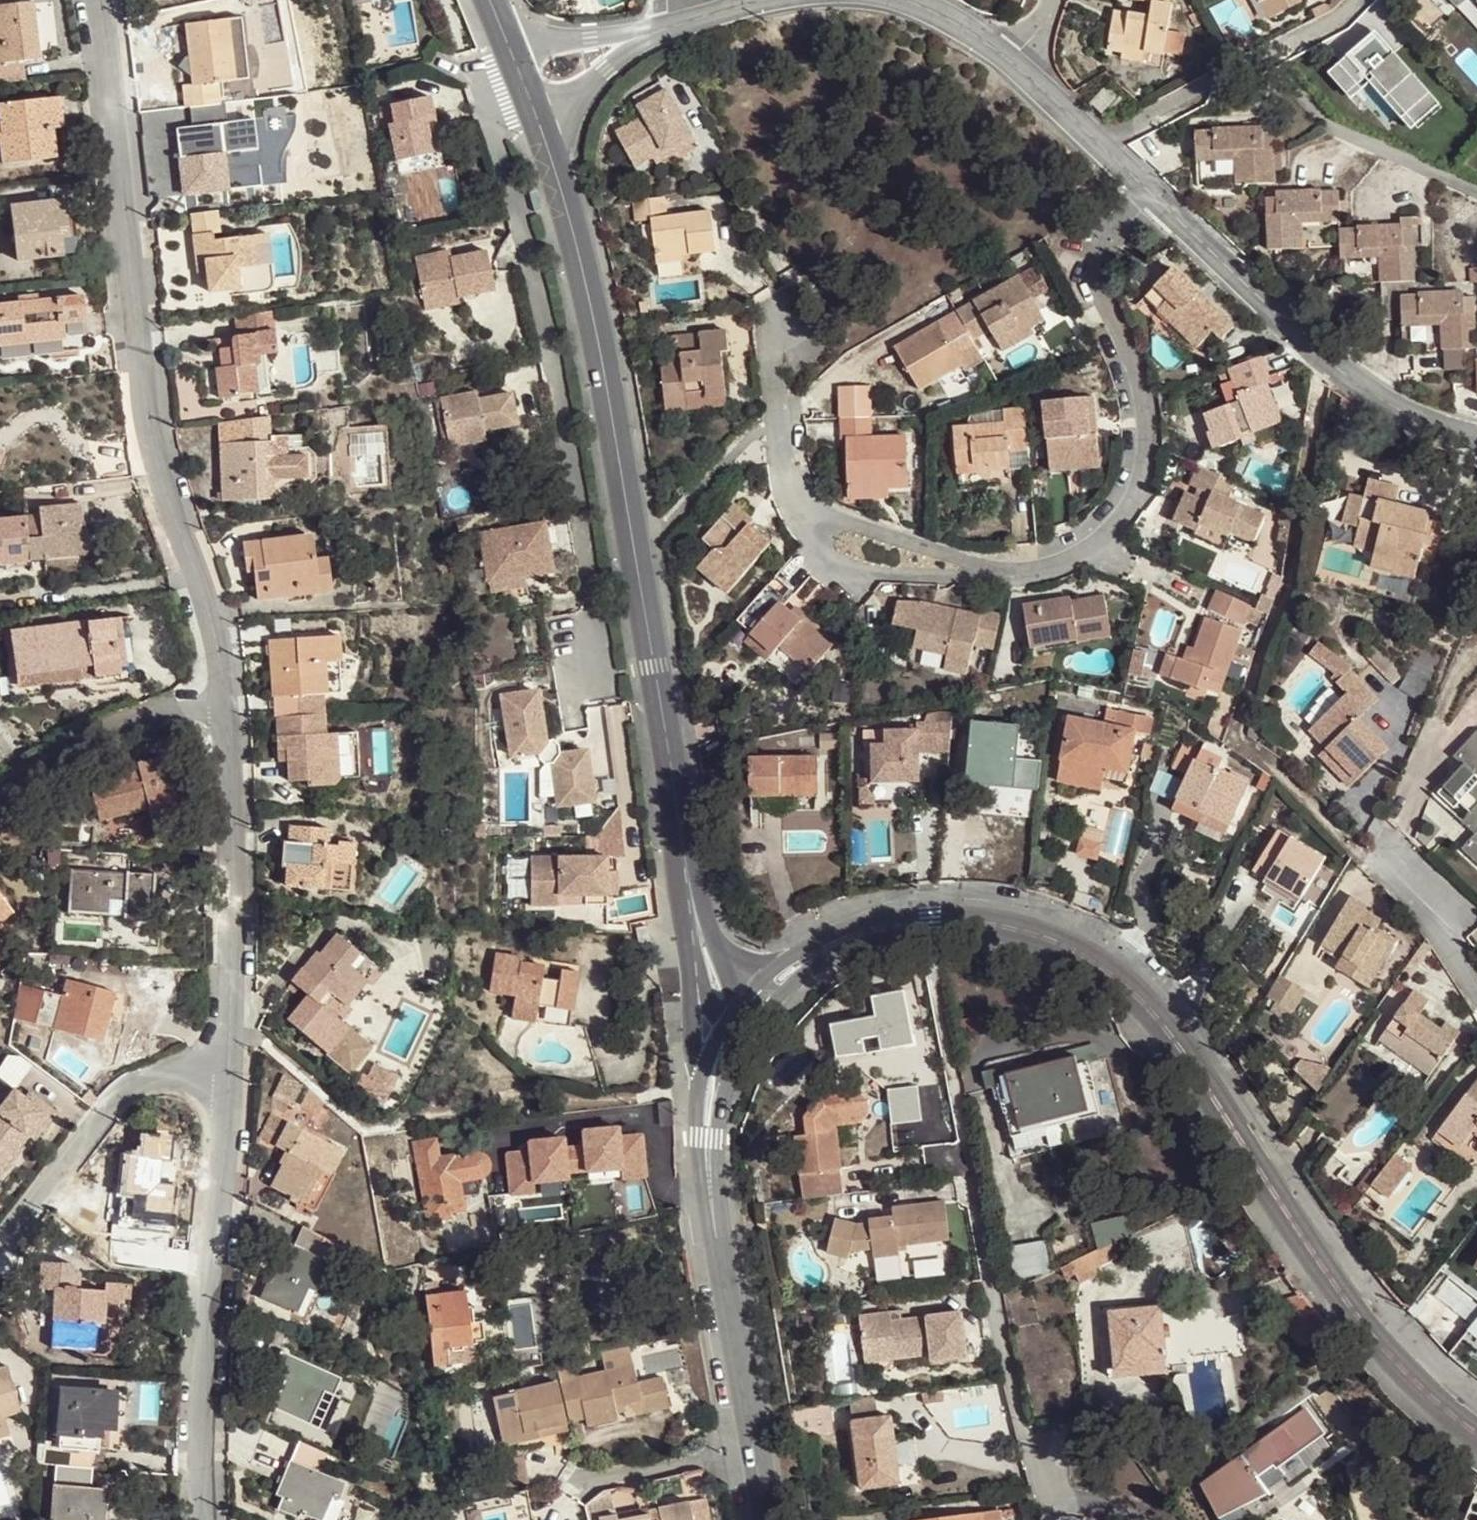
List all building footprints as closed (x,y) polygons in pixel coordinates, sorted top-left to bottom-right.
[(40,58),(34,0),(0,4),(0,63),(24,60),(40,58)] [(637,9),(637,0),(632,0),(629,1),(628,5),(630,12),(637,9)] [(1167,2),(1167,0),(1141,0),(1152,2),(1149,16),(1128,12),(1126,23),(1111,20),(1107,49),(1121,51),(1142,55),(1162,58),(1171,3),(1167,2)] [(1260,2),(1270,19),(1301,3),(1299,0),(1259,0),(1260,2)] [(1330,5),(1333,10),(1343,0),(1335,0),(1330,5)] [(1316,18),(1333,10),(1330,5),(1325,3),(1312,10),(1316,18)] [(1113,9),(1111,20),(1126,23),(1128,12),(1113,9)] [(235,80),(249,78),(242,17),(228,18),(235,80)] [(217,82),(235,80),(228,18),(186,23),(192,83),(182,84),(185,107),(220,103),(217,82)] [(1370,38),(1331,72),(1349,94),(1372,74),(1408,114),(1420,104),(1428,113),(1440,102),(1396,51),(1388,58),(1370,38)] [(1141,65),(1142,55),(1121,51),(1119,61),(1141,65)] [(24,60),(0,63),(0,83),(26,80),(24,60)] [(661,79),(632,95),(643,116),(616,131),(636,167),(653,157),(692,136),(661,79)] [(1107,85),(1089,104),(1104,118),(1122,98),(1107,85)] [(51,126),(64,125),(61,96),(44,98),(47,127),(51,126)] [(434,115),(430,96),(391,104),(390,100),(378,103),(382,125),(389,124),(396,160),(432,153),(428,133),(425,117),(434,115)] [(47,127),(44,98),(0,103),(0,113),(1,122),(0,122),(0,140),(3,163),(55,156),(51,126),(47,127)] [(428,133),(437,132),(434,115),(425,117),(428,133)] [(175,128),(182,185),(184,185),(209,182),(210,190),(210,191),(235,188),(234,179),(260,176),(253,119),(175,128)] [(1194,130),(1196,161),(1214,161),(1214,151),(1233,151),(1234,160),(1235,183),(1276,182),(1274,147),(1264,148),(1263,132),(1263,125),(1213,127),(1213,130),(1194,130)] [(1274,132),(1263,132),(1264,148),(1274,147),(1274,132)] [(692,136),(653,157),(657,164),(696,142),(692,136)] [(1214,151),(1214,161),(1234,160),(1233,151),(1214,151)] [(209,182),(184,185),(185,194),(210,190),(209,182)] [(1265,213),(1267,249),(1303,247),(1302,222),(1301,214),(1322,213),(1322,221),(1340,220),(1340,212),(1339,201),(1339,189),(1276,192),(1276,197),(1277,213),(1265,213)] [(529,193),(536,210),(543,207),(537,190),(529,193)] [(715,250),(711,210),(666,217),(664,197),(635,201),(637,222),(652,220),(656,264),(681,261),(680,254),(715,250)] [(1264,198),(1265,213),(1277,213),(1276,197),(1264,198)] [(61,237),(71,235),(66,198),(10,205),(17,260),(64,254),(61,237)] [(1301,214),(1302,222),(1322,221),(1322,213),(1301,214)] [(1338,228),(1341,259),(1359,257),(1359,250),(1377,248),(1377,257),(1379,282),(1416,279),(1412,218),(1400,219),(1400,222),(1357,226),(1357,227),(1338,228)] [(254,260),(256,259),(253,235),(213,240),(213,231),(193,234),(197,263),(206,261),(207,272),(209,291),(239,288),(238,281),(256,279),(254,260)] [(263,283),(264,277),(258,233),(253,234),(253,235),(256,259),(254,260),(256,279),(238,281),(239,288),(258,286),(263,283)] [(64,254),(73,253),(71,235),(61,237),(64,254)] [(1359,250),(1359,257),(1377,257),(1377,248),(1359,250)] [(451,258),(449,250),(437,253),(438,260),(451,258)] [(494,290),(486,251),(451,258),(438,260),(437,253),(415,258),(423,297),(456,291),(458,297),(459,297),(494,290)] [(198,273),(207,272),(206,261),(197,263),(198,273)] [(1172,267),(1144,297),(1159,310),(1165,303),(1179,317),(1173,323),(1198,347),(1214,330),(1219,335),(1232,322),(1172,267)] [(1032,269),(955,312),(964,327),(972,340),(990,331),(997,342),(1030,323),(1032,326),(1045,318),(1033,297),(1044,290),(1032,269)] [(458,297),(456,291),(423,297),(425,310),(460,303),(459,297),(458,297)] [(1400,296),(1401,326),(1420,325),(1419,317),(1442,316),(1442,324),(1443,348),(1465,347),(1476,347),(1476,340),(1475,309),(1464,309),(1464,297),(1463,291),(1419,293),(1419,295),(1400,296)] [(39,300),(38,293),(17,295),(18,303),(39,300)] [(83,295),(64,298),(39,300),(18,303),(0,305),(0,346),(64,338),(66,350),(90,347),(83,295)] [(1474,296),(1464,297),(1464,309),(1475,309),(1474,296)] [(1165,303),(1159,310),(1173,323),(1179,317),(1165,303)] [(275,329),(273,310),(234,315),(235,334),(275,329)] [(1419,317),(1420,325),(1442,324),(1442,316),(1419,317)] [(919,333),(921,337),(941,327),(938,322),(919,333)] [(1030,323),(997,342),(1002,351),(1035,332),(1032,326),(1030,323)] [(919,333),(894,347),(919,389),(961,365),(964,370),(983,359),(972,340),(964,327),(946,337),(941,327),(921,337),(919,333)] [(264,353),(277,350),(275,329),(235,334),(232,341),(233,346),(225,347),(227,365),(215,367),(219,397),(268,391),(264,353)] [(682,354),(682,362),(661,364),(667,411),(689,409),(687,393),(706,391),(707,398),(726,396),(721,351),(729,350),(727,330),(700,333),(702,352),(682,354)] [(682,354),(702,352),(700,333),(679,336),(682,354)] [(235,334),(232,335),(207,339),(215,341),(222,348),(225,347),(233,346),(232,341),(235,334)] [(64,338),(0,346),(0,358),(66,350),(64,338)] [(1466,369),(1465,347),(1443,348),(1445,369),(1466,369)] [(1254,432),(1279,422),(1264,382),(1268,381),(1259,356),(1228,367),(1240,400),(1208,412),(1213,424),(1205,427),(1213,449),(1243,437),(1246,436),(1245,432),(1253,429),(1254,432)] [(478,399),(476,391),(463,394),(465,401),(478,399)] [(687,393),(689,409),(727,404),(726,396),(707,398),(706,391),(687,393)] [(517,424),(511,393),(478,399),(465,401),(463,394),(440,398),(448,439),(484,432),(484,430),(517,424)] [(1081,420),(1087,419),(1094,419),(1092,397),(1042,401),(1044,423),(1054,422),(1055,437),(1045,438),(1049,471),(1067,469),(1067,460),(1097,457),(1095,434),(1089,434),(1083,435),(1081,420)] [(1002,408),(1004,422),(952,428),(957,467),(989,463),(989,466),(1010,464),(1006,434),(1026,431),(1023,406),(1002,408)] [(1205,427),(1213,424),(1208,412),(1200,415),(1205,427)] [(301,447),(300,434),(270,435),(270,415),(240,419),(243,441),(220,442),(222,501),(273,499),(272,486),(272,479),(294,479),(294,486),(308,485),(316,478),(315,456),(315,453),(307,446),(301,447)] [(871,438),(870,417),(841,418),(841,440),(846,440),(847,489),(888,488),(908,487),(906,437),(871,438)] [(220,442),(243,441),(240,419),(219,422),(220,442)] [(1246,436),(1243,437),(1246,445),(1257,440),(1254,432),(1253,429),(1245,432),(1246,436)] [(1029,466),(1026,431),(1006,434),(1010,464),(1010,468),(1029,466)] [(486,440),(484,432),(448,439),(449,446),(486,440)] [(316,478),(331,477),(330,455),(315,453),(315,456),(316,478)] [(1098,466),(1097,457),(1067,460),(1067,469),(1098,466)] [(989,463),(957,467),(958,474),(1010,468),(1010,464),(989,466),(989,463)] [(1228,499),(1236,481),(1199,464),(1182,502),(1174,521),(1196,531),(1226,544),(1231,531),(1255,542),(1267,517),(1228,499)] [(1391,570),(1416,576),(1424,544),(1423,543),(1425,533),(1430,512),(1395,504),(1399,487),(1368,479),(1364,496),(1352,493),(1346,515),(1361,519),(1359,527),(1354,545),(1375,550),(1395,555),(1391,570)] [(888,498),(888,488),(847,489),(847,499),(888,498)] [(1176,500),(1168,518),(1174,521),(1182,502),(1176,500)] [(1290,526),(1292,506),(1283,502),(1279,524),(1290,526)] [(80,503),(38,506),(39,515),(3,518),(4,526),(0,526),(0,549),(29,546),(28,535),(41,534),(43,556),(44,560),(77,556),(73,524),(83,523),(80,503)] [(754,521),(734,504),(703,540),(714,550),(704,562),(733,588),(771,544),(750,526),(754,521)] [(1359,527),(1361,519),(1346,515),(1344,523),(1359,527)] [(544,522),(480,533),(489,582),(526,576),(553,571),(544,522)] [(77,556),(87,555),(83,523),(73,524),(77,556)] [(1226,544),(1196,531),(1194,537),(1223,550),(1226,544)] [(1429,545),(1432,535),(1425,533),(1423,543),(1424,544),(1429,545)] [(43,556),(41,534),(28,535),(29,546),(0,549),(0,560),(43,556)] [(306,536),(242,542),(245,562),(252,561),(254,572),(256,599),(288,595),(287,586),(298,585),(299,589),(313,587),(314,592),(331,590),(328,558),(315,560),(314,551),(307,551),(306,536)] [(312,536),(306,536),(307,551),(314,551),(312,536)] [(1391,570),(1395,555),(1375,550),(1371,565),(1391,570)] [(252,561),(245,562),(246,573),(254,572),(252,561)] [(728,593),(733,588),(704,562),(699,568),(728,593)] [(526,576),(489,582),(491,595),(529,588),(526,576)] [(287,586),(288,595),(314,592),(313,587),(299,589),(298,585),(287,586)] [(1256,624),(1263,610),(1217,590),(1208,608),(1244,625),(1246,620),(1256,624)] [(759,594),(737,619),(751,632),(750,634),(773,654),(780,646),(808,672),(836,641),(802,611),(797,617),(790,611),(779,601),(774,607),(759,594)] [(1078,641),(1112,635),(1104,594),(1070,600),(1071,604),(1063,606),(1062,598),(1023,605),(1031,647),(1078,638),(1078,641)] [(1062,598),(1063,606),(1071,604),(1070,600),(1069,596),(1062,598)] [(969,676),(976,647),(992,651),(999,616),(980,612),(979,617),(921,605),(897,602),(893,624),(917,629),(913,645),(947,653),(944,670),(969,676)] [(796,605),(790,611),(797,617),(802,611),(796,605)] [(121,681),(136,680),(129,615),(113,617),(121,681)] [(1218,693),(1241,629),(1205,616),(1194,647),(1189,661),(1183,659),(1177,657),(1170,678),(1205,690),(1206,688),(1218,693)] [(121,681),(113,617),(11,630),(14,648),(5,650),(11,695),(85,685),(85,693),(98,692),(97,684),(121,681)] [(766,661),(773,654),(750,634),(743,641),(766,661)] [(341,712),(338,635),(330,636),(332,662),(324,663),(325,693),(322,693),(323,713),(341,712)] [(330,636),(270,638),(273,716),(277,716),(323,713),(322,693),(325,693),(324,663),(332,662),(330,636)] [(1374,642),(1363,653),(1376,666),(1387,656),(1374,642)] [(1188,645),(1183,659),(1189,661),(1194,647),(1188,645)] [(1129,666),(1141,668),(1144,652),(1132,650),(1129,666)] [(1159,674),(1170,678),(1177,657),(1167,653),(1159,674)] [(1387,656),(1376,666),(1384,675),(1395,665),(1387,656)] [(1141,668),(1129,666),(1127,674),(1147,678),(1149,669),(1141,668)] [(1327,748),(1320,755),(1350,787),(1389,749),(1365,725),(1357,732),(1351,726),(1359,718),(1378,700),(1350,670),(1336,683),(1347,694),(1310,730),(1327,748)] [(559,754),(559,752),(545,741),(536,691),(502,696),(511,756),(517,755),(517,758),(526,757),(525,754),(538,752),(539,760),(545,764),(553,762),(558,804),(593,801),(586,750),(559,754)] [(1070,718),(1058,776),(1080,781),(1079,786),(1101,790),(1106,768),(1108,755),(1130,760),(1136,732),(1149,735),(1152,718),(1122,712),(1119,728),(1070,718)] [(277,716),(279,749),(287,748),(288,761),(289,781),(307,780),(307,786),(339,784),(339,778),(360,777),(357,731),(324,733),(323,713),(277,716)] [(1365,725),(1359,718),(1351,726),(1357,732),(1365,725)] [(920,752),(949,752),(951,723),(921,723),(921,730),(886,730),(886,746),(872,746),(872,783),(920,782),(920,752)] [(1476,730),(1452,756),(1462,765),(1438,792),(1454,806),(1459,801),(1470,811),(1462,820),(1476,833),(1462,848),(1476,862),(1476,730)] [(559,752),(558,744),(552,739),(545,741),(559,752)] [(1171,764),(1190,772),(1195,760),(1198,753),(1200,750),(1182,741),(1171,764)] [(1157,745),(1144,742),(1141,756),(1154,760),(1157,745)] [(1017,762),(1014,762),(1016,748),(969,745),(966,782),(1015,786),(1017,762)] [(287,748),(279,749),(279,761),(288,761),(287,748)] [(1218,762),(1198,753),(1195,760),(1214,769),(1218,762)] [(1128,773),(1130,760),(1108,755),(1106,768),(1128,773)] [(151,822),(177,816),(162,756),(144,760),(146,769),(138,771),(88,784),(98,819),(147,807),(151,822)] [(819,758),(750,758),(751,811),(781,811),(781,796),(820,796),(819,758)] [(138,771),(146,769),(144,760),(136,762),(138,771)] [(1173,810),(1226,834),(1249,784),(1214,769),(1195,760),(1190,772),(1173,810)] [(1174,794),(1179,776),(1161,770),(1156,789),(1174,794)] [(1079,786),(1080,781),(1058,776),(1057,781),(1079,786)] [(781,796),(781,811),(820,810),(820,796),(781,796)] [(338,840),(338,844),(327,844),(328,828),(290,825),(289,842),(283,841),(281,868),(286,869),(285,885),(350,890),(354,841),(338,840)] [(1271,874),(1268,879),(1301,898),(1325,858),(1277,830),(1256,865),(1271,874)] [(46,869),(57,869),(57,849),(47,849),(46,869)] [(596,862),(596,856),(531,855),(530,903),(558,904),(558,894),(584,894),(607,894),(608,871),(607,862),(596,862)] [(1268,879),(1271,874),(1256,865),(1253,870),(1268,879)] [(153,917),(155,876),(69,870),(68,912),(153,917)] [(607,894),(616,894),(617,871),(608,871),(607,894)] [(606,904),(607,894),(584,894),(584,904),(606,904)] [(1351,896),(1322,943),(1328,947),(1325,951),(1341,961),(1337,968),(1369,987),(1397,939),(1377,926),(1381,919),(1365,909),(1367,905),(1351,896)] [(12,912),(0,898),(0,922),(12,912)] [(642,946),(651,945),(647,926),(638,927),(642,946)] [(367,979),(378,967),(336,932),(319,953),(316,951),(301,968),(305,971),(308,974),(298,987),(308,995),(287,1019),(352,1072),(373,1047),(369,1044),(357,1034),(326,1007),(335,996),(344,1003),(365,977),(367,979)] [(561,967),(559,979),(542,976),(543,965),(525,962),(524,959),(521,957),(494,952),(489,990),(514,994),(513,1008),(532,1011),(531,1020),(570,1026),(578,970),(561,967)] [(298,987),(308,974),(305,971),(294,984),(298,987)] [(1305,989),(1280,974),(1268,994),(1276,999),(1293,1009),(1305,989)] [(107,1021),(115,992),(67,980),(63,996),(19,984),(13,1017),(35,1024),(36,1021),(55,1027),(54,1029),(101,1042),(107,1021)] [(833,1058),(864,1054),(862,1036),(878,1035),(879,1048),(910,1045),(903,989),(870,993),(873,1016),(829,1021),(833,1058)] [(1380,1040),(1431,1075),(1460,1032),(1446,1022),(1442,1028),(1420,1014),(1430,1000),(1414,990),(1380,1040)] [(1270,1009),(1287,1019),(1293,1009),(1276,999),(1270,1009)] [(531,1020),(532,1011),(513,1008),(512,1017),(531,1020)] [(101,1042),(111,1045),(117,1025),(107,1021),(101,1042)] [(369,1044),(374,1039),(361,1029),(357,1034),(369,1044)] [(1086,1062),(1099,1059),(1095,1044),(1065,1051),(1067,1059),(1068,1066),(1086,1062)] [(0,1066),(0,1074),(14,1086),(33,1064),(15,1049),(0,1066)] [(1295,1064),(1313,1082),(1327,1061),(1303,1056),(1295,1064)] [(1067,1059),(1014,1072),(1016,1079),(1068,1066),(1067,1059)] [(1313,1082),(1319,1089),(1335,1067),(1327,1061),(1313,1082)] [(1068,1066),(1016,1079),(1014,1072),(1012,1066),(985,1073),(988,1087),(1001,1084),(1015,1142),(1061,1131),(1060,1124),(1099,1114),(1086,1062),(1068,1066)] [(383,1086),(390,1071),(373,1063),(366,1077),(383,1086)] [(391,1090),(398,1076),(390,1071),(383,1086),(391,1090)] [(1442,1126),(1464,1142),(1473,1131),(1476,1134),(1476,1079),(1442,1126)] [(920,1087),(899,1090),(902,1116),(923,1114),(920,1087)] [(56,1112),(30,1092),(26,1097),(15,1088),(0,1107),(0,1171),(28,1135),(34,1140),(56,1112)] [(318,1114),(324,1103),(307,1089),(299,1104),(318,1114)] [(806,1131),(794,1132),(803,1198),(844,1193),(836,1126),(863,1122),(870,1113),(868,1100),(857,1092),(820,1096),(805,1118),(806,1131)] [(305,1131),(313,1114),(298,1106),(289,1123),(305,1131)] [(276,1147),(289,1122),(272,1114),(259,1139),(276,1147)] [(330,1172),(342,1150),(305,1131),(289,1123),(289,1122),(276,1147),(284,1151),(288,1153),(282,1165),(271,1186),(300,1202),(319,1166),(330,1172)] [(645,1177),(643,1132),(619,1133),(619,1124),(579,1125),(581,1171),(621,1169),(622,1178),(645,1177)] [(1461,1146),(1464,1142),(1442,1126),(1439,1130),(1461,1146)] [(536,1182),(568,1180),(565,1135),(507,1140),(511,1194),(537,1192),(536,1182)] [(479,1152),(475,1152),(456,1156),(440,1157),(437,1137),(414,1142),(425,1222),(448,1218),(448,1213),(463,1211),(461,1194),(459,1182),(476,1179),(485,1177),(488,1174),(490,1166),(490,1162),(486,1157),(483,1153),(479,1152)] [(282,1165),(288,1153),(284,1151),(278,1162),(282,1165)] [(315,1210),(334,1174),(330,1172),(319,1166),(300,1202),(315,1210)] [(1371,1167),(1354,1189),(1363,1196),(1380,1173),(1371,1167)] [(167,1183),(153,1182),(154,1176),(115,1172),(108,1234),(152,1238),(156,1197),(165,1198),(167,1183)] [(478,1192),(476,1179),(459,1182),(461,1194),(478,1192)] [(152,1238),(165,1239),(170,1199),(165,1198),(156,1197),(152,1238)] [(900,1254),(899,1245),(950,1239),(945,1201),(893,1208),(894,1216),(869,1219),(869,1222),(857,1223),(835,1218),(827,1252),(850,1258),(851,1251),(872,1249),(874,1258),(900,1254)] [(1092,1223),(1094,1231),(1134,1221),(1132,1214),(1092,1223)] [(1094,1231),(1098,1249),(1123,1237),(1136,1231),(1134,1221),(1094,1231)] [(312,1292),(333,1243),(302,1226),(293,1246),(289,1244),(276,1273),(272,1271),(261,1297),(297,1315),(308,1290),(312,1292)] [(150,1255),(152,1238),(108,1234),(107,1250),(150,1255)] [(1098,1249),(1088,1254),(1095,1267),(1129,1251),(1123,1237),(1098,1249)] [(1045,1241),(1010,1247),(1016,1277),(1051,1270),(1045,1241)] [(1088,1254),(1070,1263),(1075,1274),(1079,1281),(1097,1272),(1095,1267),(1088,1254)] [(105,1298),(106,1290),(79,1289),(80,1272),(72,1272),(72,1264),(41,1262),(39,1288),(54,1290),(51,1348),(94,1350),(96,1327),(104,1327),(104,1323),(105,1298)] [(1061,1268),(1066,1279),(1075,1274),(1070,1263),(1061,1268)] [(129,1300),(130,1284),(106,1282),(106,1290),(105,1298),(129,1300)] [(296,1319),(306,1324),(319,1295),(312,1292),(308,1290),(297,1315),(296,1319)] [(469,1317),(467,1306),(465,1291),(425,1296),(433,1366),(448,1364),(447,1348),(476,1344),(476,1341),(484,1340),(482,1321),(474,1322),(474,1317),(469,1317)] [(517,1369),(542,1364),(532,1298),(507,1301),(517,1369)] [(1199,1355),(1193,1303),(1108,1312),(1115,1378),(1167,1373),(1166,1359),(1199,1355)] [(859,1316),(865,1363),(873,1371),(889,1369),(895,1359),(932,1354),(933,1360),(966,1356),(960,1312),(899,1321),(892,1321),(891,1316),(891,1312),(859,1316)] [(94,1350),(108,1351),(110,1323),(104,1323),(104,1327),(96,1327),(94,1350)] [(448,1348),(450,1363),(473,1360),(471,1345),(448,1348)] [(637,1382),(633,1364),(629,1346),(603,1351),(608,1370),(576,1377),(585,1419),(587,1426),(617,1420),(616,1414),(615,1408),(626,1405),(641,1402),(644,1414),(669,1408),(662,1376),(637,1382)] [(333,1395),(341,1378),(281,1351),(270,1373),(284,1379),(272,1408),(308,1425),(323,1391),(333,1395)] [(561,1380),(576,1377),(572,1361),(557,1364),(561,1380)] [(8,1366),(0,1368),(0,1418),(5,1416),(21,1412),(8,1366)] [(1175,1392),(1193,1389),(1191,1375),(1178,1376),(1174,1380),(1173,1383),(1173,1386),(1175,1392)] [(569,1423),(585,1419),(576,1377),(561,1380),(569,1423)] [(537,1430),(566,1424),(557,1382),(493,1397),(503,1448),(540,1440),(539,1438),(537,1430)] [(109,1423),(111,1393),(62,1389),(57,1445),(37,1443),(36,1464),(56,1465),(88,1468),(90,1448),(95,1448),(96,1423),(109,1423)] [(308,1425),(317,1429),(333,1395),(323,1391),(308,1425)] [(878,1418),(875,1398),(850,1401),(853,1422),(878,1418)] [(616,1414),(627,1411),(626,1405),(615,1408),(616,1414)] [(1218,1517),(1267,1492),(1257,1479),(1320,1433),(1305,1412),(1203,1486),(1218,1517)] [(10,1436),(5,1416),(0,1418),(0,1438),(10,1436)] [(891,1416),(878,1418),(853,1422),(863,1489),(901,1483),(891,1416)] [(568,1432),(566,1424),(537,1430),(539,1438),(568,1432)] [(326,1452),(298,1440),(290,1460),(318,1471),(326,1452)] [(503,1488),(528,1484),(523,1456),(499,1460),(503,1488)] [(346,1482),(318,1471),(290,1460),(289,1460),(282,1477),(285,1479),(278,1496),(282,1497),(277,1509),(303,1519),(305,1516),(316,1519),(323,1519),(332,1497),(339,1500),(339,1499),(346,1482)] [(108,1490),(86,1488),(88,1468),(56,1465),(51,1519),(106,1519),(108,1490)] [(636,1494),(644,1489),(643,1481),(639,1482),(635,1488),(635,1489),(636,1494)] [(613,1515),(608,1490),(602,1491),(585,1505),(588,1519),(589,1519),(598,1518),(613,1515)] [(524,1491),(496,1498),(500,1517),(528,1511),(524,1491)] [(343,1501),(339,1499),(339,1500),(332,1497),(323,1519),(335,1519),(343,1501)] [(689,1502),(658,1508),(658,1512),(615,1519),(614,1515),(613,1515),(598,1518),(599,1519),(692,1519),(689,1502)] [(1001,1510),(932,1519),(1002,1519),(1001,1510)]
